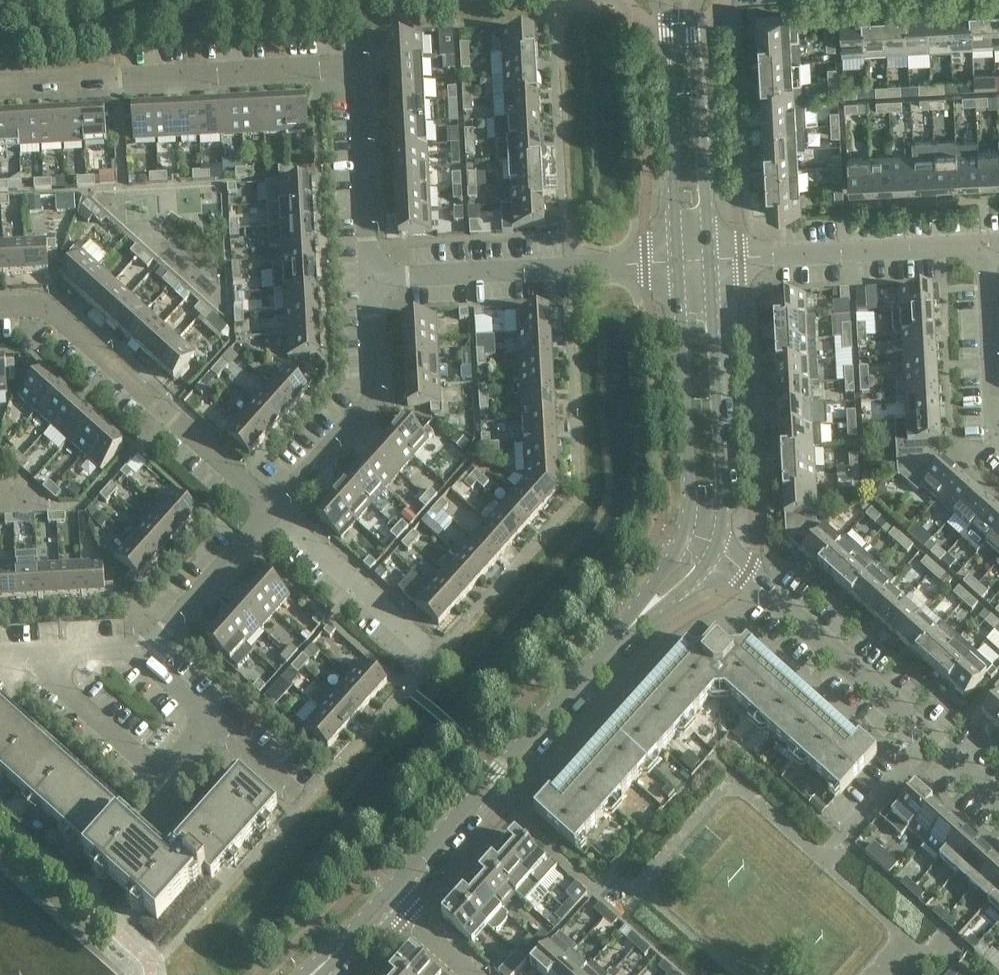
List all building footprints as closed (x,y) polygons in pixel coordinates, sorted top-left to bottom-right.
[(994,46),(992,5),(970,6),(973,48),(994,46)] [(973,48),(970,6),(949,8),(951,49),(952,59),(964,58),(964,48),(973,48)] [(949,8),(927,9),(929,50),(951,49),(949,8)] [(927,9),(905,10),(908,51),(929,50),(927,9)] [(905,10),(884,11),(886,52),(908,51),(905,10)] [(884,11),(862,12),(864,53),(886,52),(884,11)] [(862,12),(840,13),(841,47),(842,55),(864,53),(862,12)] [(757,18),(758,40),(799,38),(798,16),(757,18)] [(835,37),(834,23),(825,24),(826,37),(835,37)] [(454,57),(454,49),(453,30),(440,31),(442,58),(454,57)] [(501,31),(502,45),(491,46),(492,55),(503,54),(535,52),(534,30),(501,31)] [(388,38),(389,60),(422,58),(421,36),(388,38)] [(835,37),(826,37),(827,49),(835,48),(835,37)] [(801,60),(799,38),(758,40),(759,62),(801,60)] [(460,44),(461,69),(470,69),(468,44),(460,44)] [(535,52),(503,54),(504,76),(537,74),(535,52)] [(422,58),(389,60),(390,82),(424,80),(422,58)] [(802,81),(801,60),(759,62),(761,84),(794,82),(802,81)] [(837,80),(836,67),(828,67),(828,80),(837,80)] [(537,74),(504,76),(505,97),(538,95),(537,74)] [(975,89),(987,88),(987,79),(974,80),(975,89)] [(424,80),(390,82),(392,103),(425,102),(424,80)] [(837,80),(828,80),(829,92),(838,92),(837,80)] [(975,89),(974,80),(962,81),(962,89),(975,89)] [(794,82),(761,84),(762,105),(795,104),(794,82)] [(932,91),(931,82),(919,83),(919,92),(932,91)] [(932,91),(944,90),(944,82),(931,82),(932,91)] [(888,93),(901,93),(901,84),(888,85),(888,93)] [(888,93),(888,85),(876,85),(876,94),(888,93)] [(844,96),(857,95),(857,86),(844,87),(844,96)] [(471,87),(462,87),(463,100),(471,99),(471,87)] [(456,101),(456,88),(447,88),(448,101),(456,101)] [(988,103),(988,94),(975,95),(976,103),(988,103)] [(538,95),(505,97),(506,119),(539,117),(538,95)] [(976,103),(975,95),(962,95),(963,104),(976,103)] [(945,105),(945,96),(932,97),(932,106),(945,105)] [(932,106),(932,97),(920,98),(920,106),(932,106)] [(306,99),(284,100),(286,133),(308,132),(306,99)] [(471,99),(463,100),(463,113),(472,112),(471,99)] [(889,108),(889,99),(876,100),(877,109),(889,108)] [(902,107),(901,99),(889,99),(889,108),(902,107)] [(284,100),(262,101),(264,134),(286,133),(284,100)] [(262,101),(241,103),(242,136),(264,134),(262,101)] [(858,110),(857,101),(845,102),(845,110),(858,110)] [(425,102),(392,103),(393,125),(426,123),(425,102)] [(241,103),(219,104),(221,137),(242,136),(241,103)] [(806,103),(795,104),(762,105),(763,127),(796,125),(807,125),(806,103)] [(219,104),(197,105),(199,138),(221,137),(219,104)] [(197,105),(176,106),(177,139),(199,138),(197,105)] [(176,106),(154,107),(156,140),(177,139),(176,106)] [(133,141),(156,140),(154,107),(131,109),(133,141)] [(105,110),(82,111),(84,144),(106,143),(105,110)] [(840,123),(839,110),(830,110),(831,123),(840,123)] [(82,111),(60,112),(62,145),(84,144),(82,111)] [(60,112),(39,113),(41,146),(62,145),(60,112)] [(39,113),(17,114),(19,147),(41,146),(39,113)] [(0,115),(0,148),(19,147),(17,114),(0,115)] [(539,117),(506,119),(507,131),(496,132),(496,141),(507,141),(540,139),(539,117)] [(426,123),(393,125),(394,147),(427,145),(426,123)] [(840,123),(831,123),(831,136),(840,135),(840,123)] [(796,125),(763,127),(764,149),(797,147),(796,125)] [(473,130),(464,131),(465,143),(474,142),(473,130)] [(450,143),(458,143),(458,131),(449,131),(450,143)] [(540,139),(507,141),(508,162),(541,160),(540,139)] [(955,142),(956,151),(957,151),(958,185),(980,183),(978,150),(979,150),(978,140),(956,142),(955,142)] [(474,142),(465,143),(466,156),(475,155),(474,142)] [(956,142),(955,142),(934,143),(935,153),(937,186),(958,185),(957,151),(956,142)] [(427,145),(394,147),(395,168),(428,167),(427,145)] [(797,147),(764,149),(765,170),(799,169),(797,147)] [(979,150),(978,150),(980,183),(998,182),(998,149),(979,150)] [(842,166),(841,153),(832,153),(833,167),(842,166)] [(935,153),(913,154),(915,187),(937,186),(935,153)] [(913,154),(892,155),(893,188),(915,187),(913,154)] [(892,155),(870,156),(872,189),(893,188),(892,155)] [(870,156),(848,157),(849,191),(872,189),(870,156)] [(451,165),(459,165),(459,157),(451,157),(451,165)] [(541,160),(508,162),(510,184),(543,182),(541,160)] [(288,175),(296,175),(296,166),(287,167),(288,175)] [(842,166),(833,167),(834,179),(843,178),(842,166)] [(288,175),(287,167),(279,167),(279,176),(288,175)] [(428,167),(395,168),(396,190),(429,188),(428,167)] [(245,178),(259,177),(259,168),(244,169),(245,178)] [(245,178),(244,169),(236,170),(236,178),(245,178)] [(799,169),(765,170),(767,192),(800,190),(799,169)] [(201,180),(201,171),(192,172),(193,181),(201,180)] [(201,180),(210,180),(210,171),(201,171),(201,180)] [(158,183),(167,182),(167,173),(157,174),(158,183)] [(475,173),(467,174),(467,186),(476,186),(475,173)] [(158,183),(157,174),(149,174),(150,183),(158,183)] [(462,199),(460,174),(452,175),(453,200),(462,199)] [(86,186),(95,186),(94,177),(86,178),(86,186)] [(86,186),(86,178),(77,178),(78,187),(86,186)] [(43,189),(42,180),(34,180),(34,189),(43,189)] [(43,189),(52,188),(51,180),(42,180),(43,189)] [(311,181),(277,182),(279,205),(312,203),(311,181)] [(8,191),(8,182),(0,182),(0,191),(8,191)] [(543,182),(510,184),(511,205),(544,204),(543,182)] [(236,193),(236,184),(227,185),(228,194),(236,193)] [(476,186),(467,186),(468,199),(477,198),(476,186)] [(835,200),(844,200),(843,187),(834,187),(835,200)] [(429,188),(396,190),(397,212),(431,210),(429,188)] [(800,190),(767,192),(768,214),(801,213),(800,190)] [(59,208),(76,209),(76,194),(59,194),(59,208)] [(0,197),(1,206),(9,205),(9,197),(0,197)] [(106,219),(98,211),(83,198),(78,213),(87,222),(93,217),(101,224),(106,219)] [(312,203),(279,205),(280,227),(313,225),(312,203)] [(544,204),(511,205),(512,228),(545,226),(544,204)] [(463,221),(462,208),(454,209),(454,222),(463,221)] [(431,210),(397,212),(399,234),(432,232),(431,210)] [(238,220),(229,221),(229,229),(238,229),(238,220)] [(478,221),(469,222),(470,235),(479,234),(478,221)] [(313,225),(280,227),(281,248),(314,246),(313,225)] [(238,229),(229,229),(230,238),(239,237),(238,229)] [(47,239),(24,241),(26,274),(49,272),(47,250),(56,249),(55,240),(47,241),(47,239)] [(24,241),(3,242),(5,275),(26,274),(24,241)] [(142,251),(136,245),(130,252),(136,257),(142,251)] [(314,246),(281,248),(282,270),(315,268),(314,246)] [(59,276),(76,291),(98,267),(81,251),(80,253),(74,247),(68,254),(75,259),(59,276)] [(142,251),(136,257),(142,263),(148,257),(142,251)] [(240,263),(231,264),(232,273),(241,272),(240,263)] [(98,267),(76,291),(92,306),(114,281),(98,267)] [(155,274),(162,280),(168,286),(174,280),(161,268),(155,274)] [(315,268),(282,270),(283,292),(316,290),(315,268)] [(241,272),(232,273),(232,281),(241,280),(241,272)] [(174,280),(168,286),(175,292),(181,285),(174,280)] [(114,281),(92,306),(108,320),(131,296),(114,281)] [(867,288),(855,289),(857,312),(868,312),(867,288)] [(840,302),(849,302),(849,289),(840,290),(840,302)] [(899,290),(900,313),(933,311),(932,289),(899,290)] [(316,290),(283,292),(284,313),(317,311),(316,290)] [(772,297),(773,320),(807,318),(805,295),(772,297)] [(131,296),(108,320),(125,335),(147,310),(131,296)] [(206,309),(200,303),(194,309),(201,315),(206,309)] [(242,306),(234,307),(234,316),(243,315),(242,306)] [(206,309),(201,315),(207,321),(213,314),(206,309)] [(483,318),(483,309),(474,309),(475,318),(483,318)] [(517,311),(518,332),(551,331),(549,309),(517,311)] [(147,310),(125,335),(141,349),(163,325),(147,310)] [(468,310),(459,310),(460,319),(469,319),(468,310)] [(317,311),(284,313),(285,335),(319,333),(317,311)] [(935,333),(933,311),(900,313),(892,313),(893,335),(902,334),(935,333)] [(243,315),(234,316),(235,324),(243,324),(243,315)] [(403,317),(404,340),(437,338),(436,315),(403,317)] [(807,318),(773,320),(775,341),(815,339),(814,317),(807,318)] [(221,334),(227,328),(220,321),(214,328),(221,334)] [(865,324),(856,324),(857,337),(866,336),(865,324)] [(163,325),(141,349),(157,364),(179,339),(163,325)] [(851,337),(851,325),(842,325),(842,338),(851,337)] [(551,331),(518,332),(519,353),(552,351),(551,331)] [(319,333),(285,335),(287,357),(309,356),(310,364),(319,364),(318,356),(320,356),(319,333)] [(935,333),(902,334),(903,356),(936,354),(935,333)] [(866,336),(857,337),(858,350),(867,349),(866,336)] [(851,337),(842,338),(843,351),(852,350),(851,337)] [(437,338),(404,340),(405,361),(438,359),(437,338)] [(179,339),(157,364),(174,379),(196,354),(179,339)] [(815,339),(775,341),(776,363),(817,361),(815,339)] [(471,358),(470,350),(461,350),(462,358),(471,358)] [(552,351),(519,353),(520,374),(553,372),(552,351)] [(936,354),(903,356),(904,378),(937,376),(936,354)] [(477,355),(477,366),(486,366),(485,355),(477,355)] [(471,358),(462,358),(462,367),(471,367),(471,358)] [(0,360),(0,393),(7,393),(6,370),(15,369),(14,361),(6,361),(6,359),(0,360)] [(438,359),(405,361),(406,383),(440,381),(438,359)] [(215,367),(222,373),(228,366),(221,360),(215,367)] [(817,361),(776,363),(777,385),(810,383),(818,383),(817,361)] [(18,396),(35,411),(57,387),(40,372),(39,373),(33,367),(27,374),(33,379),(18,396)] [(210,373),(216,378),(216,379),(222,373),(215,367),(210,373)] [(859,368),(860,393),(869,392),(868,367),(859,368)] [(283,368),(268,385),(292,407),(308,390),(306,389),(312,383),(305,377),(300,383),(283,368)] [(854,393),(853,368),(844,369),(845,394),(854,393)] [(553,372),(520,374),(521,395),(554,393),(553,372)] [(937,376),(904,378),(895,378),(896,400),(938,398),(937,376)] [(440,381),(406,383),(408,406),(430,404),(431,413),(439,412),(439,404),(441,404),(440,381)] [(201,383),(195,389),(202,395),(208,388),(201,383)] [(810,383),(777,385),(778,407),(811,405),(810,383)] [(268,385),(253,401),(278,423),(292,407),(268,385)] [(478,386),(479,392),(479,397),(488,396),(487,386),(478,386)] [(73,401),(57,387),(35,411),(51,426),(73,401)] [(554,393),(521,395),(522,415),(555,414),(554,393)] [(488,396),(479,397),(480,409),(488,409),(488,396)] [(938,398),(905,400),(906,421),(939,419),(938,398)] [(90,416),(73,401),(51,426),(67,440),(90,416)] [(253,401),(239,417),(263,440),(278,423),(253,401)] [(861,401),(861,414),(870,413),(870,401),(861,401)] [(811,405),(778,407),(779,428),(813,427),(813,426),(811,405)] [(856,424),(855,412),(846,412),(847,425),(856,424)] [(555,414),(522,415),(523,436),(556,434),(555,414)] [(106,430),(90,416),(67,440),(84,455),(106,430)] [(263,440),(239,417),(223,434),(248,456),(263,440)] [(404,418),(389,435),(414,457),(429,440),(428,439),(433,432),(427,427),(421,433),(404,418)] [(941,442),(939,419),(906,421),(895,422),(898,474),(937,456),(936,442),(941,442)] [(856,424),(847,425),(848,437),(857,437),(856,424)] [(821,426),(813,426),(813,427),(779,428),(781,450),(814,448),(822,448),(821,426)] [(123,445),(106,430),(84,455),(100,470),(123,445)] [(556,434),(523,436),(524,457),(557,455),(556,434)] [(414,457),(389,435),(375,451),(400,473),(414,457)] [(481,436),(482,453),(499,452),(498,439),(490,439),(490,435),(481,436)] [(814,448),(781,450),(782,472),(815,470),(814,448)] [(400,473),(375,451),(360,467),(385,489),(400,473)] [(16,465),(22,458),(16,453),(10,459),(16,465)] [(557,455),(524,457),(525,479),(559,491),(557,455)] [(858,468),(858,455),(849,455),(849,468),(858,468)] [(937,500),(959,476),(937,456),(898,474),(918,492),(922,487),(937,500)] [(16,465),(23,471),(29,464),(22,458),(16,465)] [(132,473),(125,467),(120,474),(126,479),(132,473)] [(385,489),(360,467),(346,483),(371,505),(385,489)] [(858,468),(849,468),(850,481),(859,480),(858,468)] [(815,470),(782,472),(783,493),(816,492),(815,470)] [(475,471),(464,484),(471,490),(476,484),(482,489),(488,483),(475,471)] [(959,476),(937,500),(953,515),(976,490),(959,476)] [(525,479),(511,495),(536,517),(559,491),(525,479)] [(49,494),(55,487),(48,481),(42,488),(49,494)] [(105,490),(112,496),(117,489),(111,483),(105,490)] [(371,505),(346,483),(331,499),(356,521),(371,505)] [(49,494),(55,500),(61,493),(55,487),(49,494)] [(105,490),(99,496),(106,502),(112,496),(105,490)] [(425,496),(432,501),(437,495),(430,490),(425,496)] [(976,490),(953,515),(970,529),(992,505),(976,490)] [(173,491),(158,507),(183,529),(198,513),(173,491)] [(816,492),(783,493),(784,516),(785,516),(785,538),(816,523),(816,514),(817,514),(816,492)] [(536,517),(511,495),(497,510),(522,532),(536,517)] [(419,502),(425,508),(432,501),(425,496),(419,502)] [(862,505),(870,512),(866,516),(875,524),(881,518),(872,509),(875,505),(868,498),(862,505)] [(356,521),(331,499),(316,516),(341,538),(356,521)] [(441,499),(430,512),(437,518),(448,505),(441,499)] [(970,529),(986,544),(998,529),(998,511),(992,505),(970,529)] [(158,507),(143,524),(168,546),(183,529),(158,507)] [(522,532),(497,510),(483,525),(508,548),(522,532)] [(57,522),(65,522),(65,513),(57,514),(57,522)] [(57,522),(57,514),(48,514),(48,523),(57,522)] [(13,516),(0,517),(0,526),(14,525),(13,516)] [(22,524),(22,516),(13,516),(14,525),(22,524)] [(396,528),(403,534),(408,528),(402,522),(396,528)] [(823,529),(816,523),(785,538),(803,551),(802,552),(818,567),(841,543),(824,528),(823,529)] [(143,524),(128,540),(153,562),(168,546),(143,524)] [(508,548),(483,525),(469,541),(494,563),(508,548)] [(916,542),(917,541),(922,536),(913,527),(908,533),(916,542)] [(390,535),(397,540),(403,534),(396,528),(390,535)] [(986,544),(998,556),(998,529),(986,544)] [(898,544),(903,538),(894,530),(888,536),(898,544)] [(413,532),(401,544),(408,550),(419,537),(413,532)] [(835,582),(863,551),(847,536),(841,543),(818,567),(835,582)] [(907,553),(913,546),(903,538),(898,544),(907,553)] [(138,579),(153,562),(128,540),(114,557),(131,572),(125,578),(131,584),(137,578),(138,579)] [(494,563),(469,541),(456,556),(480,579),(494,563)] [(930,554),(940,562),(946,556),(936,547),(930,554)] [(851,597),(879,565),(863,551),(835,582),(851,597)] [(480,579),(456,556),(442,572),(466,594),(480,579)] [(943,562),(950,568),(955,563),(948,556),(943,562)] [(369,558),(364,564),(370,570),(376,563),(369,558)] [(930,573),(936,567),(926,558),(921,565),(930,573)] [(103,562),(81,563),(83,596),(105,595),(105,593),(113,593),(113,584),(105,585),(103,562)] [(81,563),(59,564),(61,597),(83,596),(81,563)] [(59,564),(38,565),(39,598),(61,597),(59,564)] [(38,565),(16,566),(18,600),(39,598),(38,565)] [(867,611),(889,586),(895,580),(879,565),(851,597),(867,611)] [(0,567),(0,600),(18,600),(16,566),(0,567)] [(387,573),(380,567),(375,574),(381,580),(387,573)] [(941,584),(947,577),(936,567),(930,573),(941,584)] [(466,594),(442,572),(428,587),(453,609),(466,594)] [(265,573),(250,590),(275,612),(290,595),(265,573)] [(972,591),(978,585),(969,576),(963,583),(972,591)] [(972,591),(982,600),(988,593),(978,585),(972,591)] [(889,586),(867,611),(883,625),(905,601),(889,586)] [(453,609),(428,587),(414,603),(438,625),(453,609)] [(962,602),(968,596),(959,587),(953,594),(962,602)] [(275,612),(250,590),(236,606),(260,628),(275,612)] [(972,611),(978,604),(968,596),(962,602),(972,611)] [(905,601),(883,625),(899,640),(922,615),(905,601)] [(260,628),(236,606),(221,622),(245,644),(260,628)] [(312,622),(318,628),(324,621),(318,615),(312,622)] [(922,615),(899,640),(916,655),(938,630),(922,615)] [(998,626),(998,623),(991,616),(985,623),(995,631),(998,626)] [(245,644),(221,622),(206,639),(230,661),(245,644)] [(550,792),(534,810),(575,847),(715,691),(725,691),(840,794),(877,753),(859,737),(852,745),(773,675),(778,669),(747,641),(742,647),(716,623),(693,649),(688,645),(660,676),(665,680),(558,800),(550,792)] [(932,669),(959,638),(943,624),(938,630),(916,655),(932,669)] [(329,638),(335,631),(329,625),(323,632),(329,638)] [(959,638),(932,669),(948,684),(975,653),(959,638)] [(286,651),(292,657),(298,651),(291,645),(286,651)] [(320,653),(311,645),(305,651),(314,659),(320,653)] [(280,658),(286,664),(292,657),(286,651),(280,658)] [(975,653),(948,684),(965,699),(986,675),(991,679),(997,672),(975,653)] [(297,661),(303,667),(309,661),(302,655),(297,661)] [(363,660),(347,677),(372,699),(387,683),(363,660)] [(297,661),(291,668),(297,673),(303,667),(297,661)] [(347,677),(333,693),(357,716),(372,699),(347,677)] [(260,693),(265,687),(259,681),(253,687),(260,693)] [(264,697),(271,703),(276,697),(270,691),(264,697)] [(333,693),(318,709),(343,732),(357,716),(333,693)] [(998,729),(998,728),(998,694),(981,714),(998,729)] [(0,783),(6,777),(28,797),(22,803),(36,815),(41,809),(64,829),(58,835),(71,847),(77,841),(88,850),(84,855),(96,866),(90,872),(104,884),(109,878),(131,898),(126,904),(139,916),(145,910),(157,921),(190,885),(195,884),(205,873),(211,878),(277,805),(240,772),(174,845),(189,858),(177,871),(119,819),(123,815),(0,705),(0,783)] [(327,749),(343,732),(318,709),(303,726),(327,749)] [(891,814),(908,829),(932,803),(915,788),(891,814)] [(932,803),(908,829),(924,844),(948,817),(932,803)] [(948,817),(924,844),(940,858),(964,832),(948,817)] [(964,832),(940,858),(956,873),(980,846),(964,832)] [(515,834),(500,851),(531,878),(546,861),(515,834)] [(980,846),(956,873),(972,887),(996,861),(980,846)] [(877,864),(883,857),(874,849),(868,855),(877,864)] [(531,878),(500,851),(486,867),(516,894),(531,878)] [(877,864),(886,872),(892,865),(883,857),(877,864)] [(972,887),(989,902),(998,890),(998,863),(996,861),(972,887)] [(516,894),(486,867),(471,883),(502,910),(516,894)] [(909,893),(915,886),(906,878),(900,884),(909,893)] [(502,910),(471,883),(457,899),(487,926),(492,931),(498,930),(507,920),(507,915),(502,910)] [(566,893),(571,898),(563,907),(569,913),(587,893),(575,883),(566,893)] [(909,893),(919,901),(924,894),(915,886),(909,893)] [(989,902),(998,911),(998,890),(989,902)] [(487,926),(457,899),(442,916),(472,943),(487,926)] [(603,918),(609,912),(599,904),(593,910),(603,918)] [(555,916),(561,922),(569,913),(563,907),(555,916)] [(932,913),(951,930),(957,923),(938,907),(932,913)] [(612,927),(618,920),(609,912),(603,918),(612,927)] [(540,945),(549,936),(542,930),(534,939),(540,945)] [(554,939),(530,966),(540,974),(552,974),(576,948),(559,933),(554,939)] [(635,947),(641,941),(632,933),(626,939),(635,947)] [(974,951),(980,944),(971,936),(965,942),(974,951)] [(540,945),(534,939),(526,948),(532,954),(540,945)] [(644,956),(650,949),(641,941),(635,947),(644,956)] [(974,951),(983,959),(989,952),(980,944),(974,951)] [(552,974),(581,974),(587,968),(572,954),(576,949),(576,948),(552,974)] [(396,967),(405,974),(439,974),(411,950),(396,967)] [(498,972),(501,974),(513,974),(526,961),(516,952),(498,972)] [(664,961),(658,968),(666,974),(679,974),(664,961)] [(592,963),(587,968),(581,974),(606,974),(592,963)] [(956,965),(948,974),(949,974),(959,974),(963,971),(956,965)] [(396,967),(389,974),(405,974),(396,967)]
